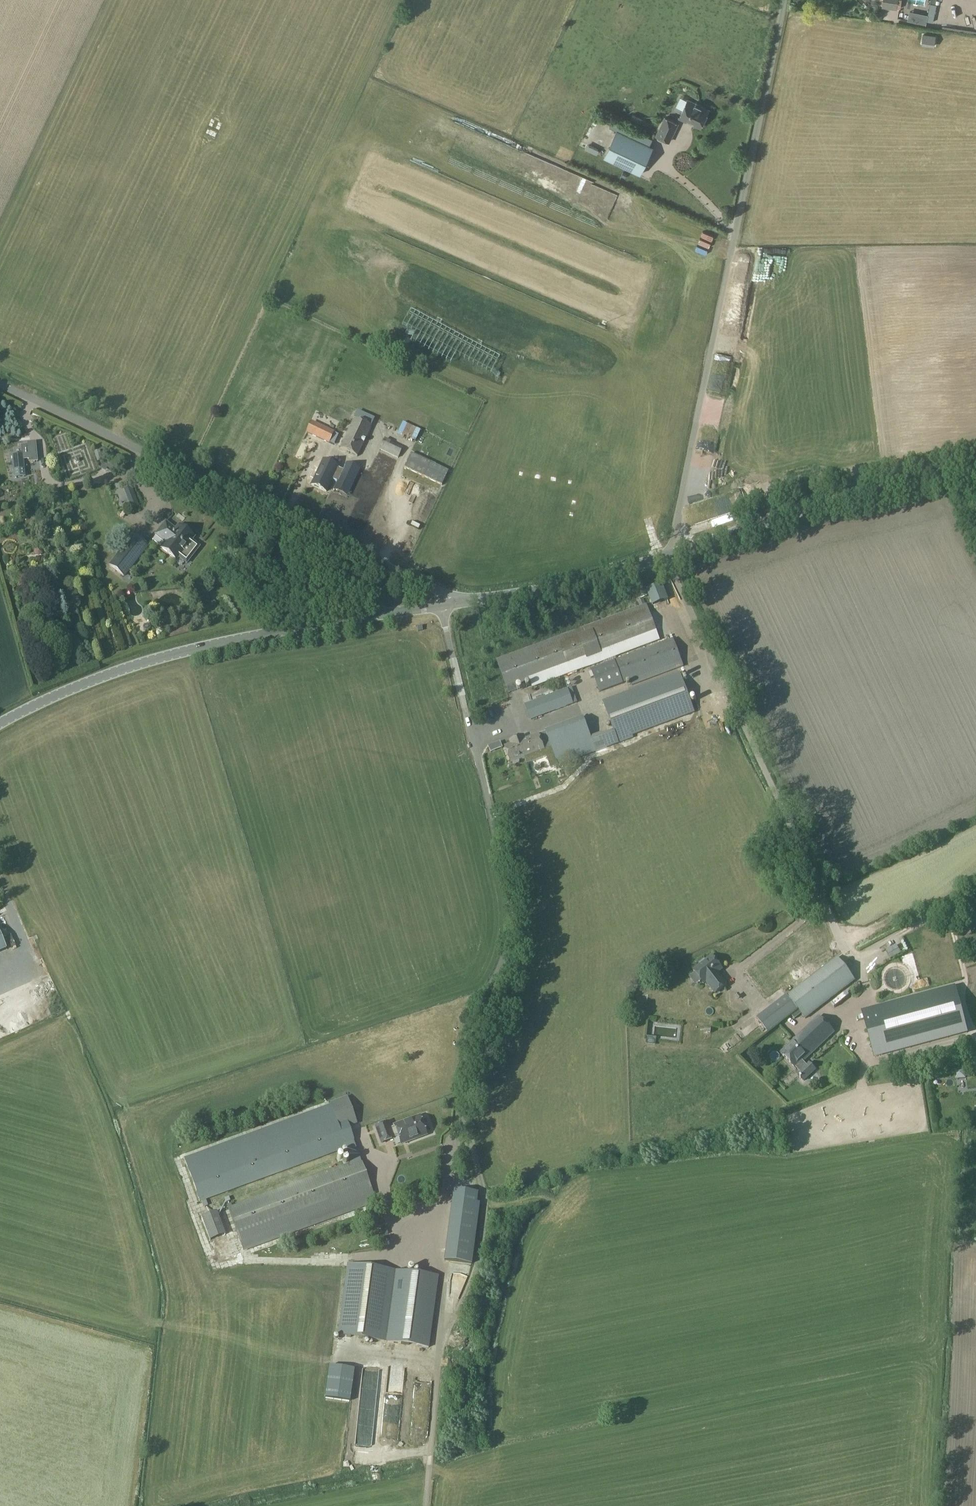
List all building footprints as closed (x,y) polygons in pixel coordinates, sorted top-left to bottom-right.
[(924,0),(878,0),(878,11),(896,11),(896,8),(924,7),(924,0)] [(680,118),(688,121),(688,120),(694,123),(693,124),(701,128),(709,110),(688,100),(680,118)] [(642,119),(633,114),(629,122),(639,127),(642,119)] [(657,136),(669,142),(678,123),(665,117),(657,136)] [(617,130),(604,157),(640,174),(653,147),(617,130)] [(359,151),(361,144),(355,142),(353,149),(359,151)] [(396,375),(384,369),(377,385),(371,382),(365,394),(371,396),(363,413),(375,418),(396,375)] [(392,417),(398,403),(393,401),(387,415),(392,417)] [(343,440),(337,438),(335,442),(341,445),(339,448),(357,457),(372,426),(354,417),(343,440)] [(334,445),(335,442),(337,438),(339,435),(325,429),(320,439),(334,445)] [(398,457),(402,448),(384,440),(380,448),(379,450),(397,459),(398,457)] [(24,476),(23,460),(29,459),(29,462),(37,461),(35,443),(27,443),(27,446),(21,446),(22,454),(13,455),(15,477),(24,476)] [(64,474),(77,470),(70,446),(57,450),(64,474)] [(442,485),(449,471),(411,453),(404,467),(442,485)] [(323,460),(311,484),(326,491),(338,467),(323,460)] [(409,477),(402,474),(399,481),(406,484),(409,477)] [(166,522),(156,534),(166,542),(161,548),(176,559),(181,554),(189,560),(199,546),(195,543),(194,544),(190,541),(194,537),(179,525),(175,529),(166,522)] [(133,535),(110,565),(123,576),(147,546),(133,535)] [(517,690),(515,684),(552,671),(657,633),(648,609),(646,605),(497,660),(499,665),(498,665),(509,693),(517,690)] [(681,662),(682,662),(673,638),(590,669),(599,692),(629,681),(631,686),(683,667),(681,662)] [(545,731),(558,766),(633,738),(632,735),(695,712),(680,672),(602,701),(612,729),(591,737),(583,717),(545,731)] [(524,704),(530,720),(577,702),(572,687),(524,704)] [(522,749),(526,758),(545,750),(539,734),(526,739),(529,746),(522,749)] [(504,747),(510,763),(526,758),(522,749),(529,746),(526,739),(524,735),(513,739),(514,743),(504,747)] [(485,744),(486,752),(501,749),(499,741),(485,744)] [(726,985),(717,973),(722,969),(712,956),(694,971),(704,983),(706,981),(715,993),(726,985)] [(809,1014),(854,981),(836,957),(787,996),(797,1009),(802,1005),(809,1014)] [(950,989),(859,1014),(871,1059),(963,1033),(950,989)] [(797,1009),(787,996),(786,995),(761,1014),(772,1028),(797,1009)] [(759,1025),(765,1022),(761,1014),(754,1017),(759,1025)] [(796,1069),(797,1068),(801,1072),(807,1066),(803,1062),(834,1033),(818,1016),(811,1023),(780,1052),(796,1069)] [(315,1160),(346,1148),(356,1145),(349,1127),(357,1124),(347,1097),(331,1103),(333,1110),(215,1153),(215,1154),(187,1164),(200,1201),(229,1191),(315,1160)] [(392,1136),(397,1134),(401,1144),(426,1135),(419,1116),(394,1125),(395,1127),(390,1129),(387,1123),(375,1127),(381,1143),(393,1139),(392,1136)] [(374,1196),(361,1159),(356,1145),(346,1148),(351,1162),(227,1208),(241,1245),(374,1196)] [(196,1205),(200,1215),(206,1212),(202,1202),(196,1205)] [(444,1261),(471,1265),(478,1216),(450,1212),(444,1261)] [(204,1235),(219,1230),(213,1213),(198,1218),(204,1235)] [(428,1348),(438,1276),(347,1264),(338,1336),(428,1348)]
